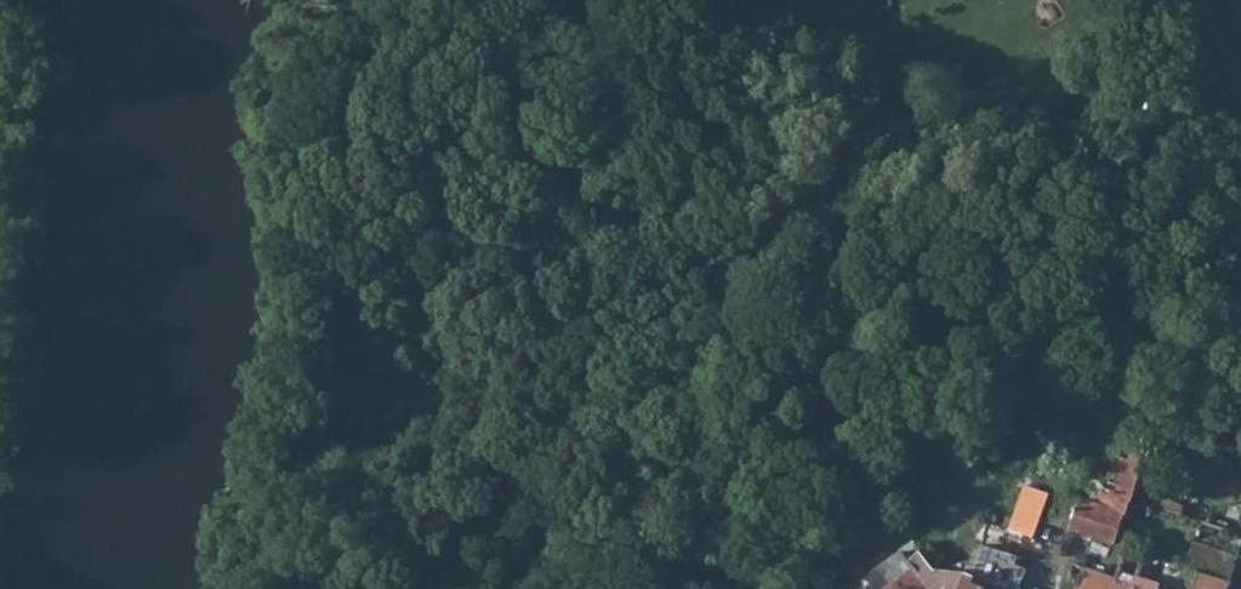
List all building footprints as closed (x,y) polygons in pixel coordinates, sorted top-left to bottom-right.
[(1046,490),(1025,484),(1010,530),(1032,537),(1046,490)] [(1075,495),(1067,523),(1111,533),(1119,507),(1075,495)] [(1143,540),(1153,504),(1122,496),(1119,507),(1111,533),(1122,536),(1143,540)] [(1131,580),(1143,540),(1122,536),(1112,568),(1069,557),(1063,580),(1079,583),(1078,588),(1128,588),(1131,580)] [(1197,569),(1228,578),(1235,550),(1189,538),(1182,564),(1197,569)] [(1001,588),(1036,588),(1043,563),(1015,555),(975,544),(967,576),(1001,588)] [(898,588),(914,588),(926,580),(906,557),(899,549),(875,566),(898,588)] [(917,550),(906,557),(926,580),(936,571),(917,550)] [(856,588),(898,588),(875,566),(862,576),(860,577),(850,584),(856,588)] [(1228,578),(1197,569),(1189,588),(1222,588),(1228,578)] [(961,588),(1001,588),(967,576),(961,588)] [(1063,580),(1060,588),(1078,588),(1079,583),(1063,580)] [(1131,580),(1128,588),(1152,588),(1153,586),(1131,580)]
